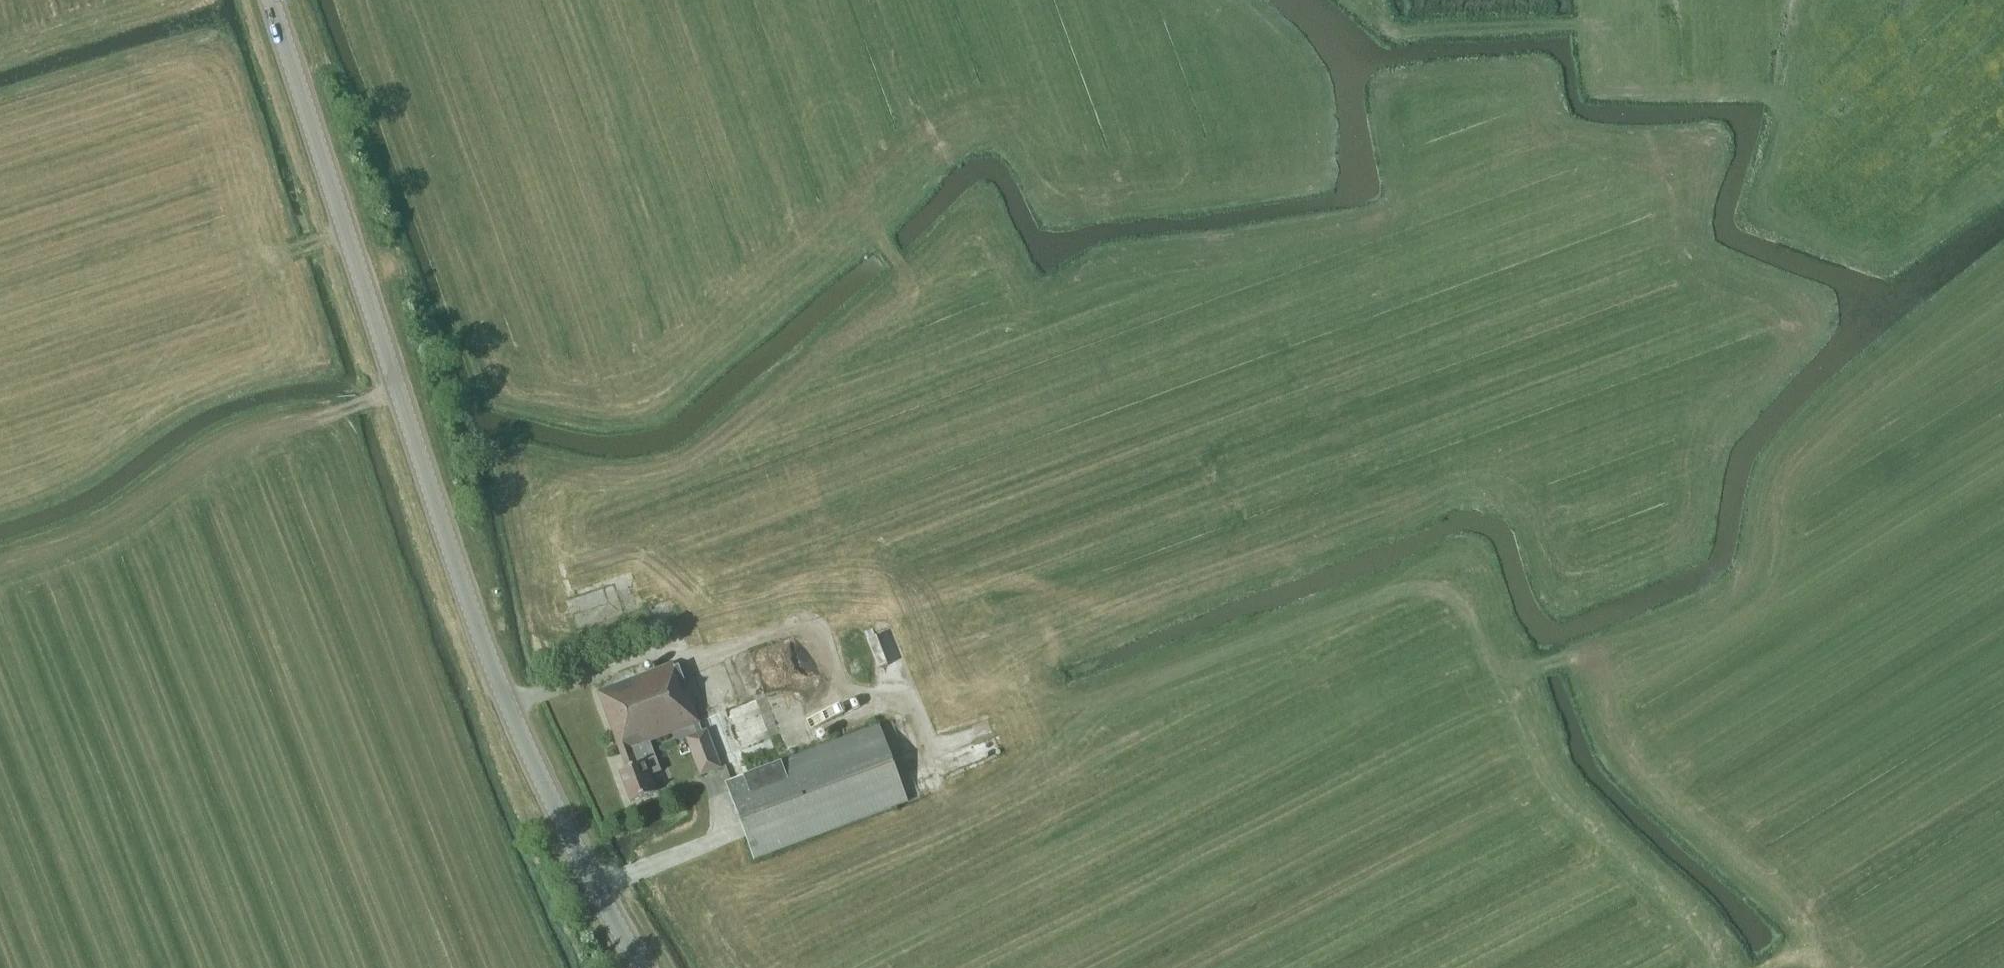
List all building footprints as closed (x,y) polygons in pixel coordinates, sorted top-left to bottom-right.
[(630,803),(655,793),(649,777),(660,773),(648,742),(692,725),(697,721),(677,667),(674,668),(672,664),(597,693),(626,770),(619,773),(630,803)] [(697,721),(692,725),(696,734),(686,738),(700,776),(724,767),(730,782),(725,784),(753,860),(907,802),(878,726),(749,775),(743,760),(773,749),(755,701),(697,721)]
